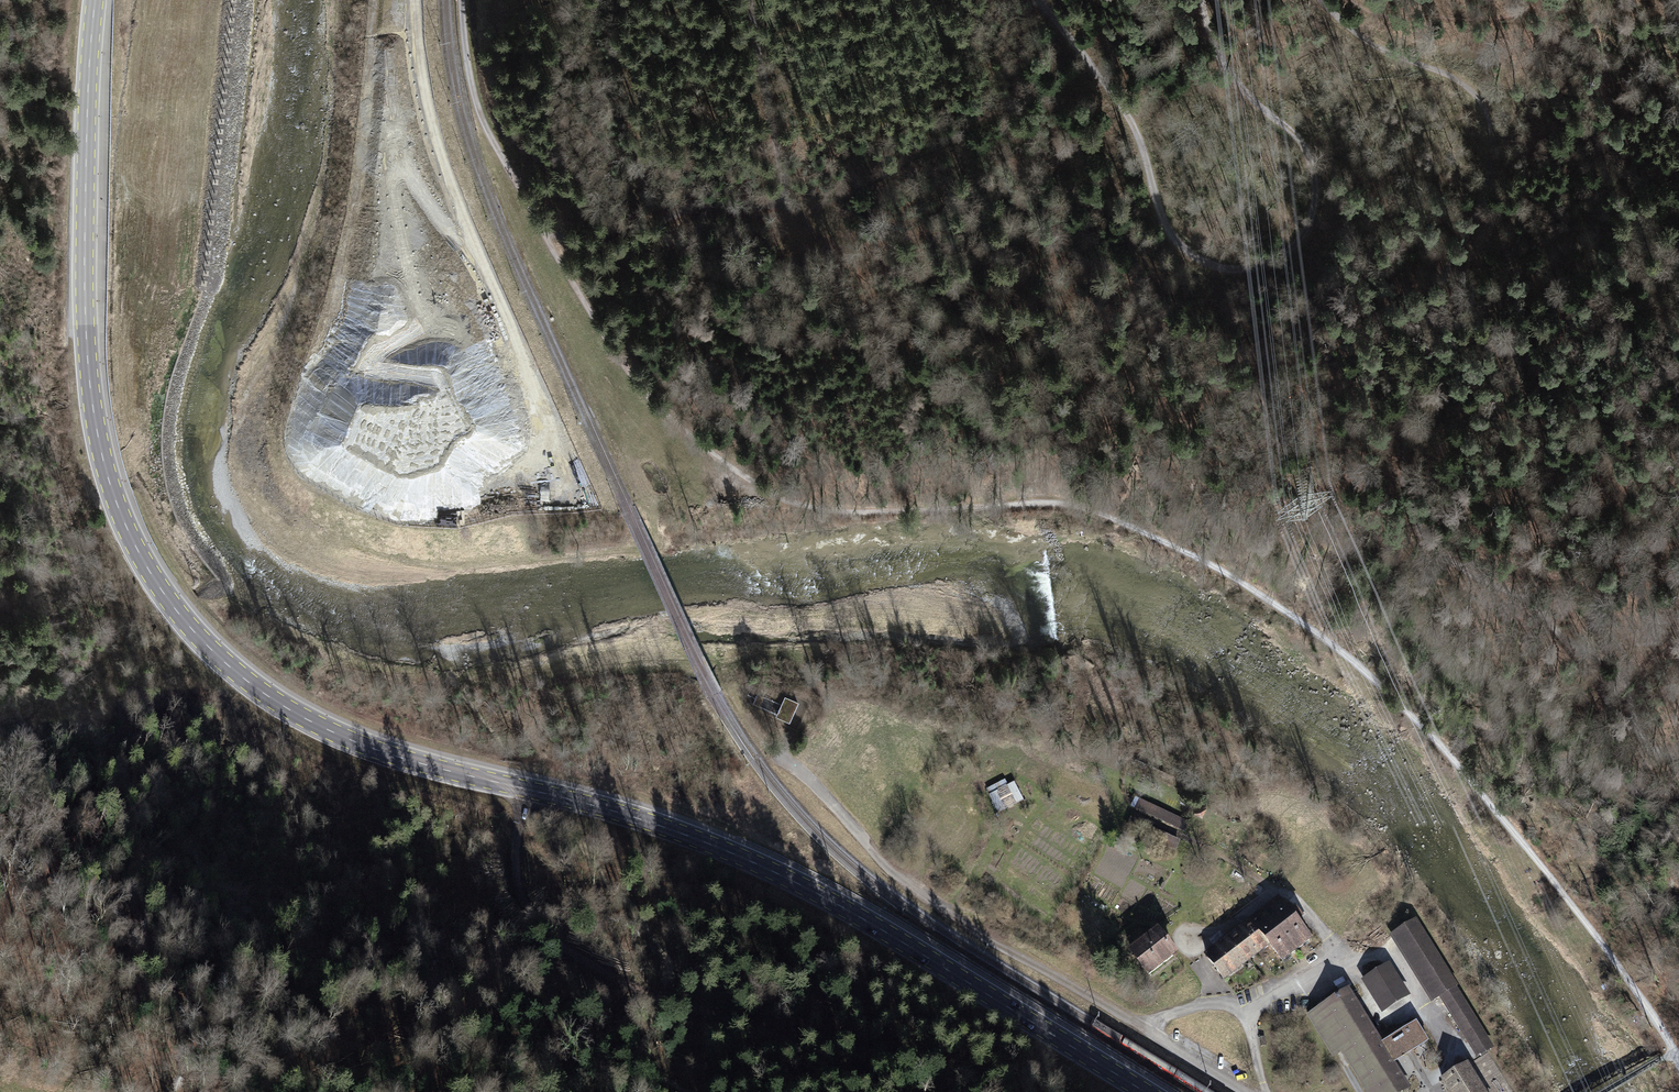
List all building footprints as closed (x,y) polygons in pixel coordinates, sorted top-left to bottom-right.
[(782,703),(758,692),(753,704),(789,720),(798,701),(785,696),(782,703)] [(986,789),(998,812),(1024,799),(1014,781),(1008,785),(1005,779),(986,789)] [(1189,821),(1135,796),(1130,807),(1184,832),(1189,821)] [(1202,813),(1207,804),(1197,800),(1193,809),(1202,813)] [(1175,850),(1180,840),(1131,817),(1126,827),(1175,850)] [(1279,898),(1203,956),(1223,982),(1268,947),(1281,964),(1312,940),(1279,898)] [(1477,1059),(1493,1050),(1458,991),(1459,990),(1417,919),(1393,933),(1434,1002),(1440,998),(1477,1059)] [(1157,929),(1127,952),(1146,977),(1176,954),(1157,929)] [(1411,996),(1390,963),(1363,981),(1383,1013),(1411,996)] [(1428,1040),(1416,1021),(1382,1042),(1349,989),(1307,1015),(1333,1057),(1342,1052),(1367,1091),(1402,1091),(1410,1087),(1394,1062),(1428,1040)] [(1468,1062),(1442,1078),(1451,1091),(1485,1091),(1468,1062)]
